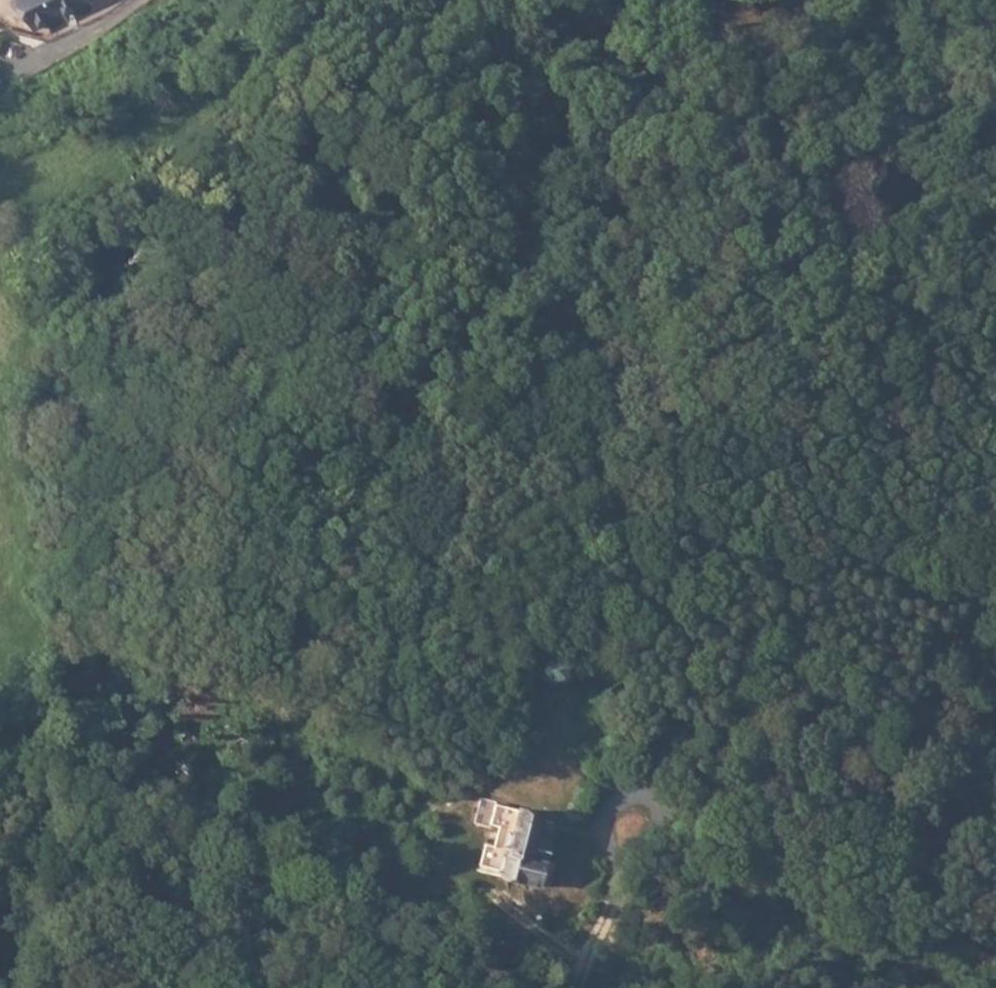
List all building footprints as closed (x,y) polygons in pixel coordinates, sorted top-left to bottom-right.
[(36,0),(0,0),(0,18),(36,0)] [(522,897),(524,888),(535,838),(521,834),(523,823),(498,819),(490,850),(479,848),(478,862),(489,863),(486,880),(484,888),(522,897)]
